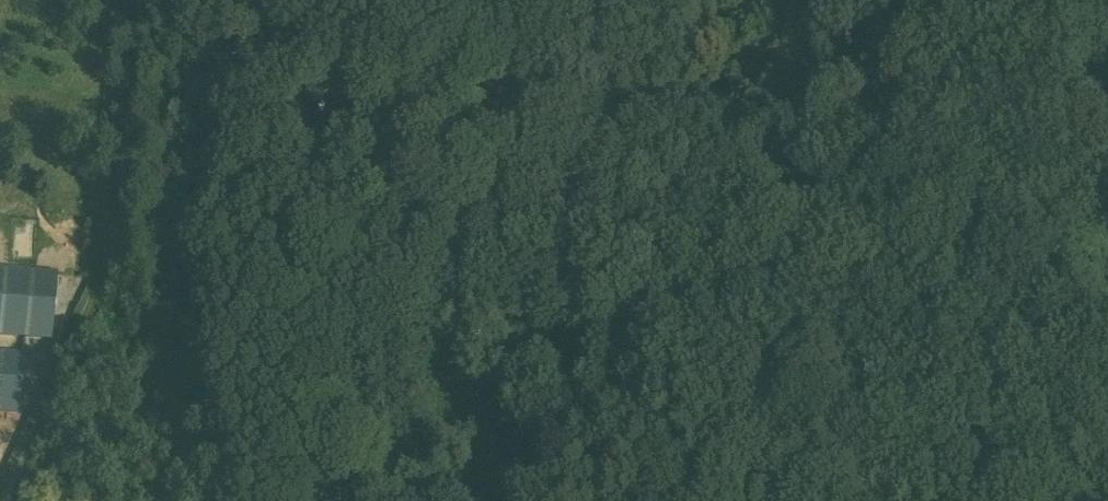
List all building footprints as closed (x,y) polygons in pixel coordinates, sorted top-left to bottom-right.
[(52,339),(57,274),(0,269),(0,335),(52,339)] [(18,413),(24,354),(0,352),(0,411),(18,413)]
